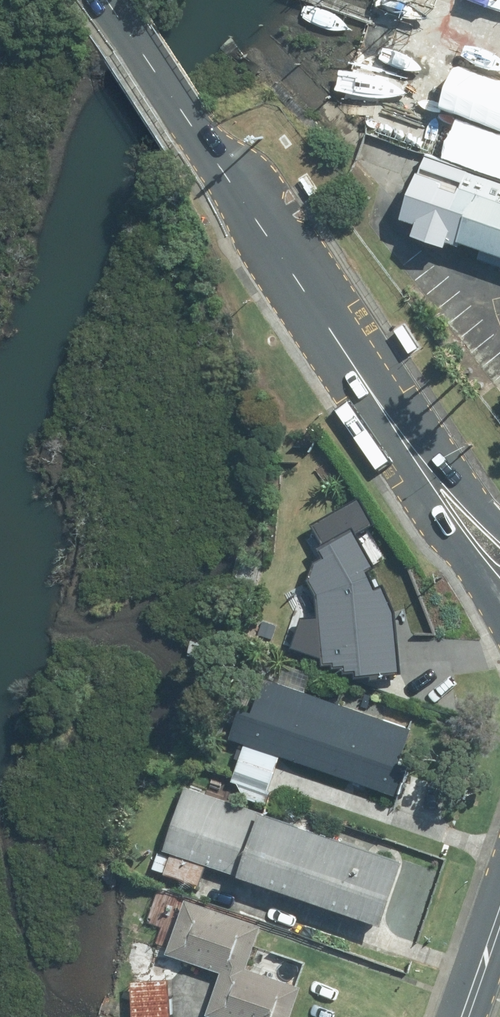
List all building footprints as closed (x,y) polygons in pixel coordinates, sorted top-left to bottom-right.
[(427,155),(405,218),(418,222),(414,234),(448,246),(449,242),(461,246),(462,242),(482,249),(479,258),(499,266),(499,181),(427,155)] [(326,680),(400,675),(394,577),(365,579),(363,542),(306,546),(309,594),(321,593),(326,680)] [(231,783),(267,797),(284,757),(418,811),(431,781),(394,766),(409,729),(307,688),(311,677),(279,664),(272,681),(251,672),(225,736),(247,745),(231,783)] [(206,866),(384,930),(408,864),(188,784),(156,870),(199,885),(206,866)] [(301,990),(246,970),(263,923),(186,895),(163,957),(223,979),(210,1014),(219,1016),(291,1016),(301,990)] [(168,979),(131,982),(134,1016),(171,1016),(168,979)]
